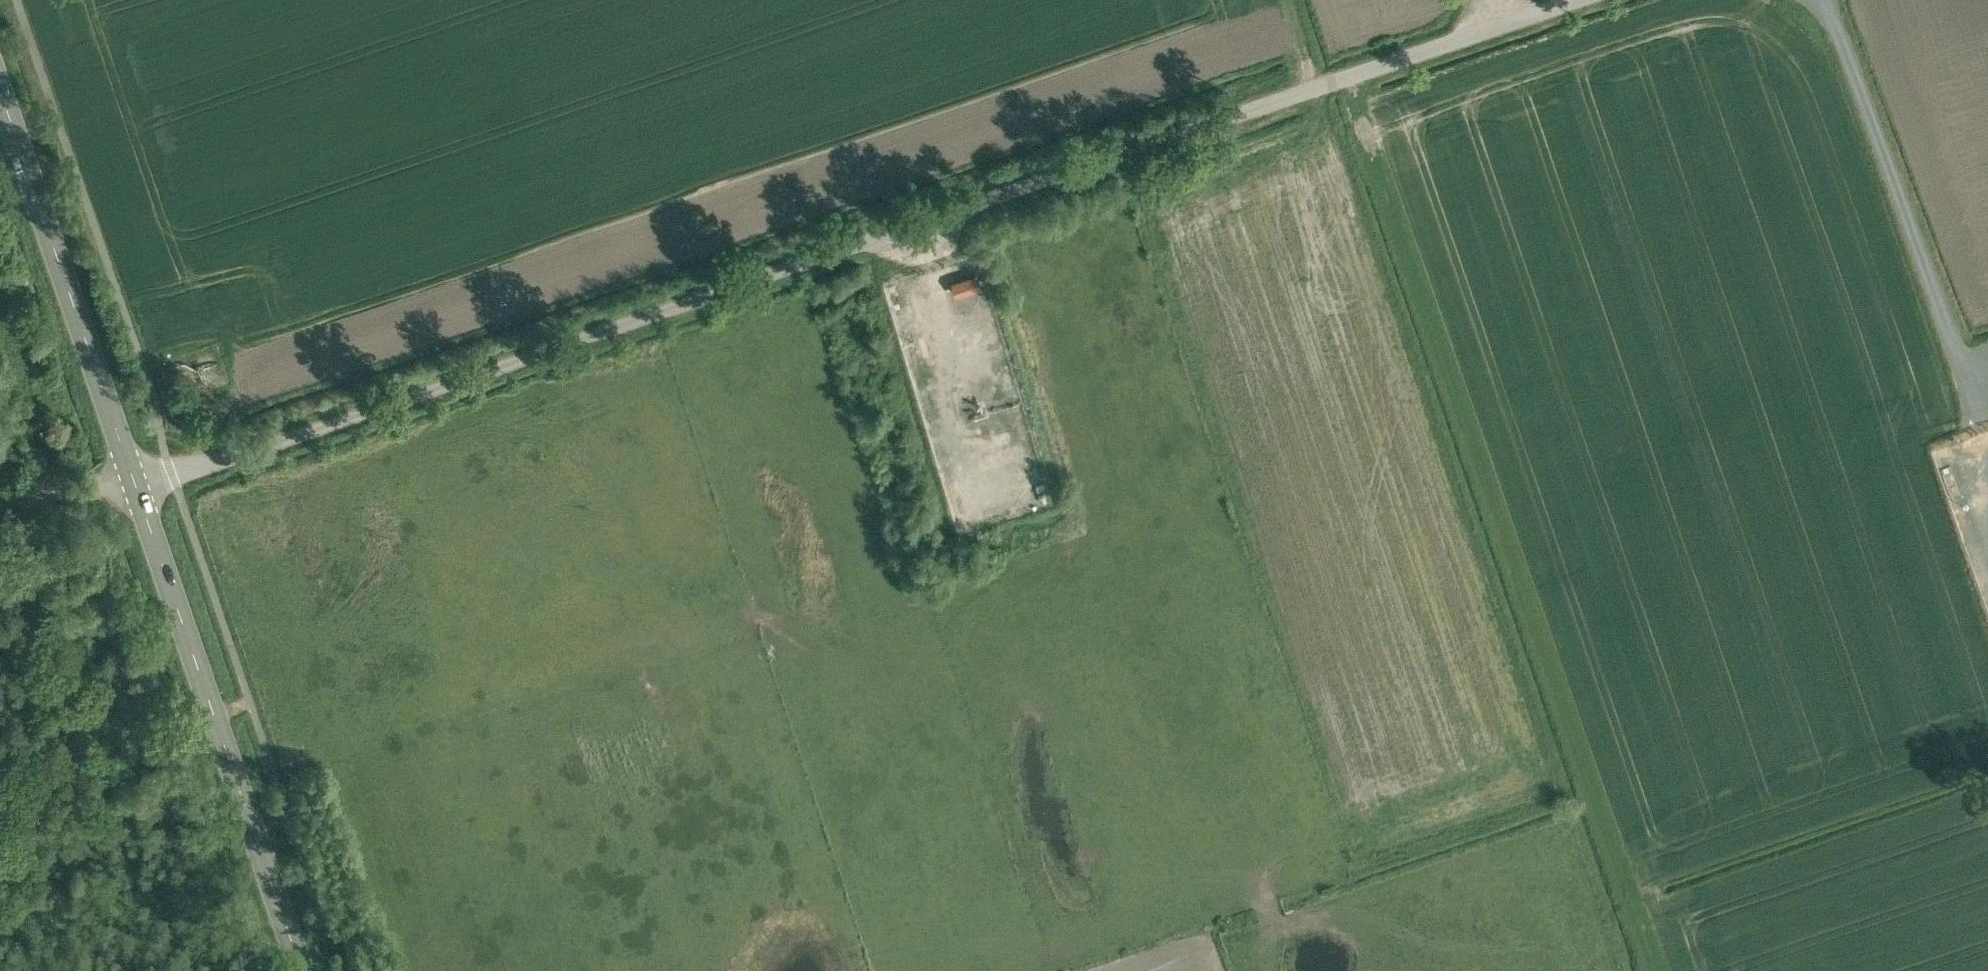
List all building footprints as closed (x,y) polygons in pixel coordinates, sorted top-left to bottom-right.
[(980,271),(955,279),(960,294),(984,286),(980,271)]
